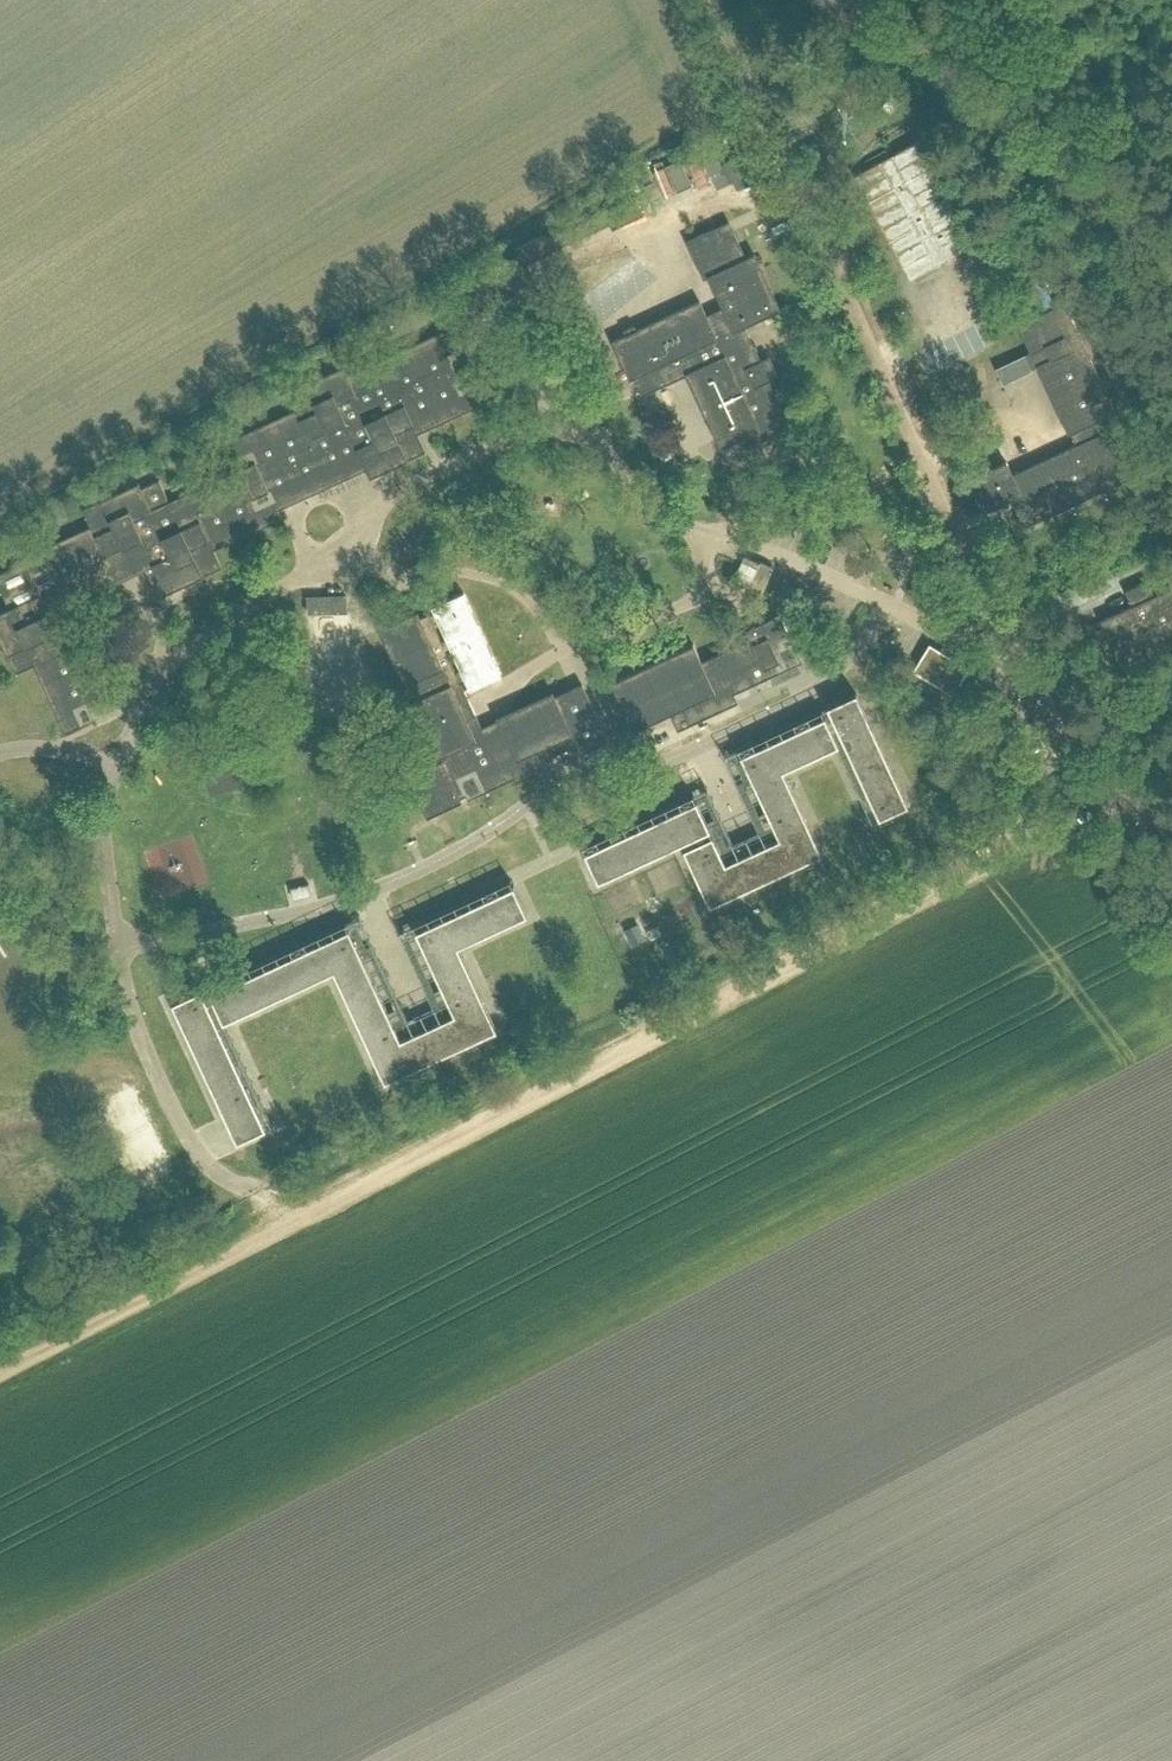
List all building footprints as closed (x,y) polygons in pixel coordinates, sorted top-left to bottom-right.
[(919,141),(854,176),(910,280),(975,245),(919,141)] [(757,180),(745,152),(725,160),(737,188),(757,180)] [(715,238),(711,229),(687,240),(704,277),(710,275),(726,310),(709,318),(700,300),(636,329),(634,325),(624,329),(626,334),(612,340),(630,378),(639,374),(643,382),(638,384),(643,394),(687,373),(721,446),(772,423),(776,432),(790,425),(793,431),(809,424),(801,408),(786,415),(770,379),(778,375),(770,356),(761,360),(744,325),(781,308),(755,252),(746,256),(733,229),(715,238)] [(1115,411),(1064,301),(1018,322),(1069,432),(1074,430),(1079,442),(1012,473),(1006,460),(974,475),(989,507),(1011,497),(1024,525),(1134,474),(1107,415),(1115,411)] [(442,330),(347,374),(343,366),(288,391),(296,408),(228,440),(245,476),(174,509),(159,479),(141,487),(139,481),(83,507),(91,524),(23,556),(25,560),(0,572),(0,587),(9,607),(0,611),(0,634),(17,671),(35,663),(66,730),(95,717),(88,703),(106,695),(61,596),(150,555),(166,590),(221,565),(213,547),(281,516),(277,508),(367,467),(370,475),(425,449),(417,431),(485,400),(472,371),(458,377),(447,352),(451,350),(442,330)] [(749,556),(742,579),(768,588),(776,564),(749,556)] [(1147,579),(1125,589),(1132,604),(1101,619),(1121,662),(1141,653),(1138,647),(1171,632),(1171,590),(1171,587),(1154,594),(1147,579)] [(465,680),(470,690),(502,675),(463,592),(432,606),(441,628),(437,630),(442,639),(446,638),(459,667),(455,669),(461,682),(465,680)] [(348,611),(347,594),(308,595),(308,612),(348,611)] [(420,616),(418,610),(380,628),(405,681),(401,683),(410,703),(414,702),(441,760),(409,775),(428,815),(461,800),(459,796),(467,793),(468,797),(514,775),(516,780),(535,771),(533,767),(542,763),(535,749),(571,733),(580,752),(608,739),(582,683),(555,695),(553,691),(497,716),(499,721),(483,729),(461,682),(455,669),(442,639),(437,630),(429,612),(420,616)] [(802,659),(780,612),(761,621),(767,635),(755,641),(752,636),(701,659),(693,641),(612,679),(634,727),(670,710),(678,727),(723,706),(716,693),(730,687),(732,691),(802,659)] [(929,642),(913,670),(953,694),(969,667),(929,642)] [(827,705),(879,817),(908,804),(856,692),(827,705)] [(825,715),(741,754),(779,837),(725,862),(713,834),(684,848),(710,904),(822,852),(783,770),(839,744),(825,715)] [(585,851),(598,880),(710,829),(697,800),(585,851)] [(678,848),(601,882),(604,890),(682,857),(678,848)] [(188,862),(162,868),(170,897),(195,891),(188,862)] [(223,1021),(334,970),(385,1080),(497,1028),(458,945),(527,913),(514,884),(416,930),(454,1013),(400,1038),(349,927),(210,992),(223,1021)] [(489,943),(535,924),(532,916),(486,935),(489,943)] [(201,988),(172,1001),(237,1141),(266,1127),(201,988)]
